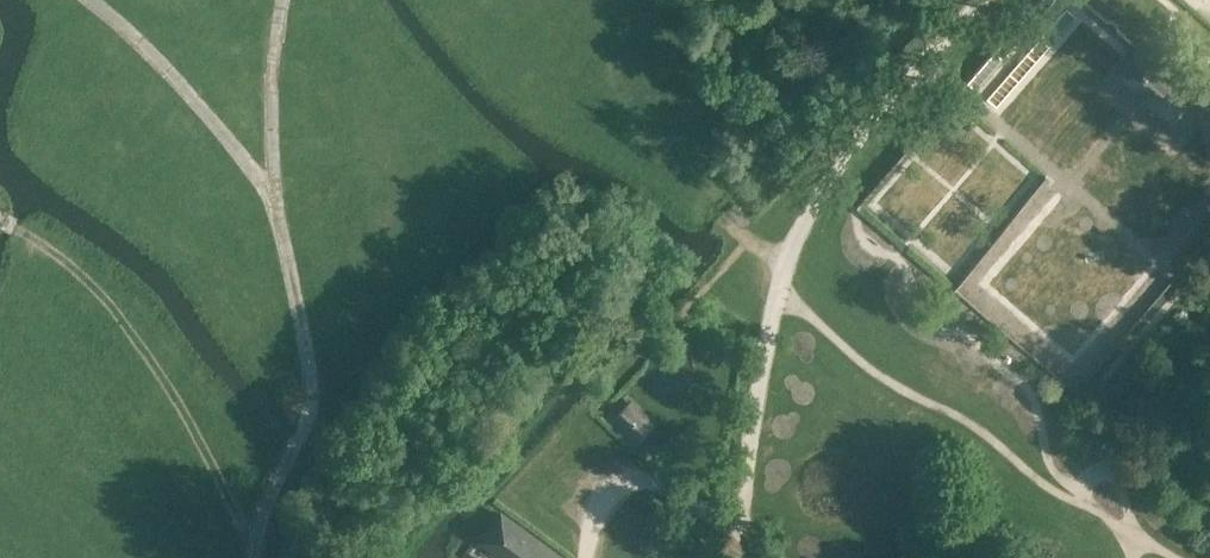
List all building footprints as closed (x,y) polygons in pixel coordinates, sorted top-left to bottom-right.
[(1118,76),(1174,122),(1197,95),(1199,93),(1143,44),(1140,48),(1118,76)] [(614,416),(638,438),(656,418),(632,396),(614,416)] [(501,557),(566,557),(567,557),(500,509),(477,541),(501,557)]
